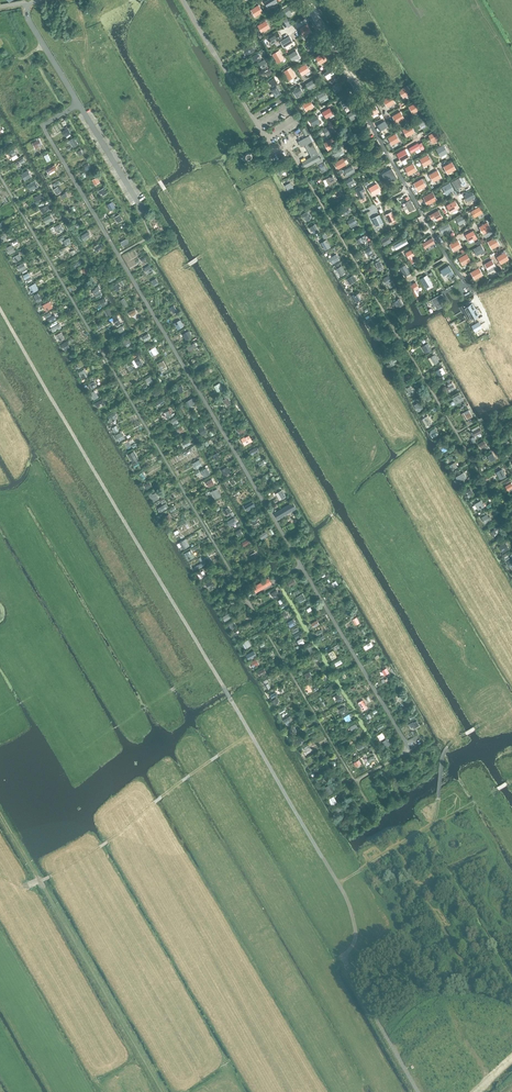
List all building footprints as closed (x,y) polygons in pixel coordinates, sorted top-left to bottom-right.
[(291,4),(284,9),(289,16),(292,14),(291,13),(295,10),(291,4)] [(259,5),(252,9),(256,16),(259,14),(258,13),(262,10),(259,5)] [(286,16),(282,18),(288,27),(292,25),(286,16)] [(266,20),(259,25),(263,32),(266,30),(265,28),(269,26),(266,20)] [(307,24),(300,29),(304,35),(312,31),(307,24)] [(279,40),(282,38),(278,32),(268,38),(272,44),(279,40)] [(294,42),(290,36),(281,41),(284,47),(294,42)] [(314,39),(307,44),(311,51),(315,49),(314,48),(318,45),(314,39)] [(252,45),(247,48),(250,53),(255,50),(252,45)] [(284,57),(279,50),(273,54),(278,63),(281,61),(280,59),(284,57)] [(289,55),(293,61),(300,56),(296,51),(289,55)] [(258,53),(251,57),(255,63),(261,59),(258,53)] [(327,58),(324,53),(316,57),(320,64),(324,62),(323,61),(327,58)] [(264,59),(259,62),(262,69),(268,66),(264,59)] [(309,69),(306,64),(298,68),(302,76),(306,73),(305,72),(309,69)] [(295,74),(291,67),(284,71),(289,80),(292,78),(291,76),(295,74)] [(265,72),(267,76),(273,73),(270,68),(265,71),(265,72)] [(334,73),(331,69),(324,73),(328,79),(331,77),(330,75),(334,73)] [(274,78),(270,80),(273,86),(278,83),(274,78)] [(313,80),(306,84),(310,91),(314,89),(313,88),(317,86),(313,80)] [(342,87),(339,82),(332,86),(336,92),(339,90),(338,89),(342,87)] [(273,89),(271,90),(273,92),(275,91),(277,96),(281,94),(277,86),(273,89)] [(407,86),(400,90),(403,96),(407,94),(408,95),(411,93),(407,86)] [(300,87),(293,92),(297,99),(301,97),(300,95),(304,93),(300,87)] [(321,101),(328,97),(324,91),(317,95),(321,101)] [(391,96),(384,100),(387,105),(391,103),(392,105),(395,103),(391,96)] [(341,101),(344,107),(351,102),(348,97),(341,101)] [(310,99),(303,103),(307,110),(310,109),(310,107),(313,105),(310,99)] [(416,102),(409,106),(413,112),(416,110),(417,111),(420,109),(416,102)] [(375,105),(369,109),(372,114),(375,112),(376,114),(379,112),(375,105)] [(333,114),(329,108),(323,112),(326,118),(333,114)] [(358,114),(355,110),(348,114),(352,120),(355,118),(354,117),(358,114)] [(400,112),(393,116),(396,121),(400,119),(401,121),(404,119),(400,112)] [(317,115),(310,119),(314,127),(318,124),(317,123),(321,121),(317,115)] [(429,124),(425,117),(418,121),(421,127),(425,125),(426,126),(429,124)] [(385,121),(378,125),(380,129),(384,127),(385,129),(388,127),(385,121)] [(327,135),(334,131),(330,125),(323,129),(327,135)] [(410,125),(403,129),(406,135),(410,133),(411,134),(414,132),(410,125)] [(439,137),(436,131),(429,135),(432,141),(439,137)] [(400,140),(396,133),(389,138),(392,143),(396,141),(396,142),(400,140)] [(309,135),(298,142),(301,147),(305,145),(311,157),(302,162),(305,168),(316,162),(318,164),(324,161),(309,135)] [(74,138),(70,140),(74,147),(78,144),(74,138)] [(328,149),(335,145),(331,139),(324,143),(328,149)] [(418,143),(409,148),(412,152),(420,147),(422,150),(425,148),(423,146),(421,143),(419,144),(418,143)] [(447,151),(444,145),(437,149),(441,155),(447,151)] [(334,151),(338,157),(341,156),(340,154),(343,152),(341,147),(334,151)] [(14,148),(8,152),(11,157),(17,153),(14,148)] [(405,149),(398,153),(401,159),(405,157),(405,158),(409,156),(405,149)] [(254,155),(254,154),(254,153),(253,153),(253,152),(252,152),(252,151),(251,151),(250,151),(249,151),(248,151),(247,151),(247,152),(246,152),(246,153),(245,154),(245,155),(245,156),(246,156),(246,157),(246,158),(247,158),(248,159),(249,159),(250,159),(251,159),(252,159),(252,158),(253,158),(253,157),(254,157),(254,156),(254,155)] [(427,155),(420,159),(424,165),(427,162),(428,164),(432,162),(427,155)] [(339,168),(346,164),(344,161),(342,158),(335,162),(339,168)] [(324,162),(318,166),(322,173),(328,169),(324,162)] [(455,169),(451,162),(444,166),(447,172),(451,170),(452,171),(455,169)] [(413,163),(405,168),(409,173),(412,171),(413,172),(417,171),(413,163)] [(281,164),(276,167),(278,171),(279,170),(281,173),(285,171),(281,164)] [(52,166),(46,169),(49,173),(55,170),(55,169),(57,168),(55,165),(53,166),(52,166)] [(348,176),(355,171),(352,165),(345,170),(348,176)] [(392,169),(383,173),(386,178),(389,176),(392,180),(397,178),(392,169)] [(28,170),(23,173),(27,179),(31,176),(28,170)] [(437,170),(430,174),(433,180),(437,178),(438,179),(441,177),(437,170)] [(333,176),(325,179),(328,185),(335,181),(333,176)] [(466,183),(461,176),(454,180),(458,186),(461,184),(462,185),(466,183)] [(346,182),(350,188),(353,186),(352,184),(355,183),(353,178),(346,182)] [(421,179),(414,183),(418,189),(421,186),(422,188),(425,186),(421,179)] [(35,180),(30,183),(33,189),(38,186),(35,180)] [(290,182),(285,185),(289,191),(294,187),(290,182)] [(442,187),(446,192),(449,190),(450,191),(454,190),(449,183),(442,187)] [(377,184),(369,188),(373,195),(381,190),(377,184)] [(363,185),(356,189),(361,199),(365,197),(363,192),(364,191),(366,190),(363,185)] [(475,197),(472,191),(465,195),(468,201),(475,197)] [(437,199),(433,192),(424,197),(428,204),(437,199)] [(298,195),(293,198),(297,204),(299,203),(300,204),(302,203),(301,202),(302,201),(298,195)] [(411,200),(405,203),(410,211),(415,208),(411,200)] [(112,201),(107,204),(111,210),(116,207),(112,201)] [(454,201),(447,205),(450,211),(454,209),(455,210),(458,208),(454,201)] [(48,204),(43,208),(45,212),(51,209),(52,208),(50,204),(48,204)] [(347,205),(342,208),(343,210),(345,215),(351,212),(347,205)] [(480,206),(471,211),(475,217),(484,212),(480,206)] [(392,211),(386,214),(390,223),(393,222),(396,220),(392,211)] [(436,211),(430,215),(432,220),(436,218),(437,219),(440,217),(436,211)] [(49,214),(44,218),(47,223),(53,219),(51,216),(52,215),(51,214),(50,215),(50,214),(49,214)] [(379,215),(373,218),(376,226),(383,223),(379,215)] [(467,221),(464,215),(457,219),(460,224),(467,221)] [(354,217),(348,221),(351,226),(357,222),(354,217)] [(491,229),(487,222),(480,226),(483,232),(487,230),(488,231),(491,229)] [(60,223),(55,227),(59,233),(64,230),(60,223)] [(451,229),(448,223),(439,228),(442,232),(447,229),(448,231),(451,229)] [(315,224),(310,227),(311,230),(312,230),(314,233),(319,231),(315,224)] [(477,238),(473,231),(466,235),(469,241),(473,239),(474,240),(477,238)] [(392,242),(389,237),(392,235),(391,234),(381,240),(384,246),(392,242)] [(365,235),(359,238),(361,242),(362,242),(364,241),(365,244),(368,242),(367,240),(367,239),(367,238),(366,236),(366,237),(365,235)] [(495,237),(488,241),(491,247),(495,245),(496,246),(499,244),(495,237)] [(432,238),(423,243),(425,248),(435,242),(432,238)] [(327,239),(321,243),(325,250),(331,247),(327,239)] [(461,247),(457,240),(450,244),(453,249),(457,247),(458,249),(461,247)] [(95,248),(97,252),(104,248),(101,243),(99,245),(95,248)] [(390,247),(394,253),(397,251),(396,249),(399,247),(396,243),(390,247)] [(12,245),(7,247),(10,254),(15,251),(12,245)] [(485,252),(481,245),(474,249),(477,255),(481,253),(482,254),(485,252)] [(370,247),(365,249),(369,257),(374,254),(370,247)] [(406,253),(412,263),(415,261),(412,257),(416,255),(412,249),(406,253)] [(509,259),(504,252),(497,257),(501,262),(504,260),(505,261),(509,259)] [(16,255),(13,257),(16,262),(22,258),(20,254),(19,254),(16,255)] [(466,254),(459,258),(462,263),(466,261),(467,262),(470,261),(466,254)] [(330,258),(329,259),(332,263),(338,260),(335,255),(330,258)] [(495,266),(492,260),(485,264),(488,270),(492,268),(495,266)] [(380,261),(376,263),(376,264),(378,270),(379,269),(379,270),(382,269),(384,269),(383,268),(384,268),(382,264),(383,264),(382,262),(381,263),(380,261)] [(24,262),(17,266),(20,271),(27,267),(24,262)] [(403,268),(401,269),(405,276),(411,273),(406,264),(402,266),(403,268)] [(342,265),(336,268),(340,275),(346,272),(342,265)] [(445,267),(441,270),(444,275),(448,272),(451,275),(454,273),(449,265),(445,267)] [(482,275),(478,268),(471,272),(474,278),(478,275),(479,277),(482,275)] [(354,274),(346,279),(349,285),(357,280),(354,275),(354,274)] [(389,275),(383,278),(387,285),(393,281),(389,275)] [(427,275),(421,279),(426,287),(432,283),(427,275)] [(410,286),(416,296),(419,295),(416,290),(419,288),(416,282),(410,286)] [(38,293),(34,295),(38,303),(42,301),(38,293)] [(442,293),(432,299),(437,308),(443,305),(439,299),(444,296),(442,293)] [(354,294),(352,295),(357,303),(359,302),(358,301),(361,299),(360,297),(358,294),(355,295),(354,294)] [(105,297),(99,300),(102,306),(108,303),(105,297)] [(398,299),(396,301),(399,307),(404,304),(400,298),(399,299),(399,298),(398,299)] [(433,307),(429,300),(422,304),(425,310),(428,308),(429,310),(433,307)] [(45,304),(44,305),(47,310),(53,307),(49,301),(46,303),(45,303),(45,304)] [(465,303),(461,306),(466,314),(476,309),(472,302),(466,306),(465,303)] [(109,307),(104,310),(107,316),(112,313),(109,307)] [(476,309),(466,314),(470,323),(475,320),(474,319),(473,318),(479,315),(476,309)] [(117,315),(113,317),(116,324),(121,322),(117,315)] [(181,319),(176,322),(180,328),(185,326),(181,319)] [(371,320),(366,323),(367,324),(371,331),(375,328),(371,321),(371,320)] [(60,324),(51,328),(53,332),(55,331),(55,330),(58,328),(59,329),(62,328),(60,324)] [(122,326),(115,330),(118,334),(124,330),(123,327),(124,326),(123,326),(122,326)] [(61,332),(56,335),(60,341),(63,339),(63,340),(64,339),(64,338),(65,338),(61,332)] [(424,338),(426,337),(425,334),(424,335),(422,332),(417,335),(421,342),(425,339),(424,338)] [(148,333),(142,336),(145,341),(151,338),(148,333)] [(126,339),(123,341),(127,347),(132,344),(128,339),(126,340),(126,339)] [(195,342),(187,346),(189,350),(193,348),(197,345),(195,342)] [(428,343),(423,346),(427,352),(432,350),(428,343)] [(154,347),(149,350),(152,356),(157,353),(154,347)] [(435,354),(430,357),(435,364),(439,361),(435,354)] [(135,359),(132,361),(136,367),(138,366),(139,367),(143,364),(139,356),(134,359),(135,359)] [(392,357),(388,360),(392,366),(395,364),(394,362),(397,360),(395,357),(393,359),(392,357)] [(81,359),(76,362),(79,367),(84,364),(81,359)] [(138,371),(141,376),(147,372),(149,371),(148,369),(146,370),(145,368),(138,371)] [(82,370),(78,372),(82,379),(88,376),(86,373),(84,374),(82,370)] [(150,376),(145,379),(149,385),(154,382),(150,376)] [(94,381),(88,384),(91,389),(97,386),(94,381)] [(219,383),(214,386),(218,392),(223,388),(219,383)] [(406,388),(406,389),(406,390),(407,389),(410,395),(414,392),(411,386),(406,388)] [(95,390),(90,393),(94,399),(98,397),(95,390)] [(460,393),(452,398),(456,404),(463,400),(460,393)] [(226,399),(224,400),(228,406),(232,403),(228,397),(227,396),(225,397),(226,399)] [(193,397),(186,402),(187,405),(190,406),(194,404),(193,402),(195,400),(193,397)] [(102,399),(96,402),(97,404),(96,405),(98,407),(102,405),(103,406),(105,404),(102,399)] [(420,402),(414,404),(416,407),(418,406),(419,408),(417,409),(418,411),(423,408),(420,402)] [(463,412),(461,413),(465,419),(467,418),(467,419),(468,418),(468,419),(469,418),(472,416),(468,409),(463,412)] [(168,410),(165,412),(167,415),(165,415),(167,419),(173,416),(172,412),(170,413),(168,410)] [(114,412),(108,416),(110,419),(108,420),(110,423),(112,421),(111,420),(117,416),(114,412)] [(424,417),(422,419),(427,427),(429,426),(428,425),(432,423),(428,415),(426,416),(424,417)] [(182,426),(176,430),(179,435),(185,431),(182,426)] [(243,426),(238,429),(241,434),(245,432),(246,431),(243,426)] [(479,427),(473,431),(475,435),(482,432),(480,427),(479,427)] [(431,432),(430,432),(430,433),(431,435),(432,434),(434,437),(439,434),(435,428),(430,430),(430,431),(431,432)] [(121,432),(116,435),(119,441),(125,438),(121,432)] [(245,437),(242,439),(244,443),(252,439),(250,435),(249,436),(246,437),(246,436),(245,437)] [(505,435),(498,439),(501,444),(507,440),(508,440),(505,435)] [(189,439),(183,442),(185,447),(191,444),(189,439)] [(484,440),(479,443),(482,448),(487,445),(484,440)] [(444,443),(438,446),(440,449),(441,448),(443,451),(443,452),(447,449),(444,443)] [(185,456),(193,451),(192,448),(183,453),(185,456)] [(133,451),(128,454),(133,462),(137,459),(133,451)] [(492,453),(488,456),(489,458),(487,458),(489,462),(491,461),(491,462),(496,460),(496,459),(494,455),(495,454),(494,452),(492,454),(492,453)] [(199,459),(194,462),(197,468),(198,468),(203,465),(199,459)] [(455,462),(449,466),(453,471),(458,467),(458,466),(455,462)] [(207,467),(201,471),(203,475),(205,474),(206,476),(211,473),(207,467)] [(506,475),(504,471),(496,475),(497,475),(495,476),(497,480),(499,479),(506,475)] [(464,472),(456,477),(457,479),(459,478),(460,480),(467,477),(464,472)] [(212,479),(206,482),(209,487),(215,484),(212,479)] [(470,487),(465,490),(469,497),(470,497),(470,496),(474,494),(470,487)] [(217,488),(211,492),(215,499),(221,496),(217,488)] [(282,490),(278,492),(282,499),(286,496),(282,490)] [(152,493),(149,494),(151,498),(152,497),(154,501),(160,498),(156,492),(152,494),(152,493)] [(217,502),(220,507),(225,504),(222,499),(217,502)] [(253,501),(245,506),(247,509),(255,505),(253,501)] [(479,501),(474,504),(478,510),(480,509),(481,509),(481,508),(483,507),(479,501)] [(278,512),(275,514),(278,518),(294,509),(291,503),(278,511),(278,512)] [(165,504),(158,508),(159,510),(158,510),(159,512),(160,512),(167,508),(165,504)] [(487,513),(482,517),(485,523),(490,521),(490,520),(488,517),(489,517),(487,513)] [(169,514),(162,518),(165,523),(172,519),(169,514)] [(497,526),(491,530),(496,537),(498,535),(497,533),(499,533),(498,532),(500,531),(497,526)] [(184,539),(179,542),(184,549),(188,546),(184,539)] [(503,542),(500,544),(501,545),(505,551),(509,548),(506,542),(504,543),(503,542)] [(191,549),(185,553),(188,560),(195,556),(191,549)] [(203,570),(197,574),(200,578),(206,575),(203,570)] [(269,577),(253,587),(256,592),(272,583),(269,577)] [(293,578),(287,582),(289,585),(290,586),(294,584),(296,583),(294,579),(293,578)] [(210,580),(206,582),(207,584),(207,585),(209,588),(210,588),(211,590),(213,588),(212,586),(214,585),(212,581),(211,582),(210,580)] [(277,589),(271,593),(275,598),(280,595),(277,589)] [(229,613),(223,616),(225,621),(231,617),(229,613)] [(293,618),(288,621),(291,626),(296,623),(293,618)] [(371,641),(364,645),(366,649),(373,645),(371,641)] [(254,650),(246,654),(249,659),(256,655),(254,650)] [(257,659),(251,662),(254,667),(259,664),(257,659)] [(339,693),(335,695),(338,702),(343,700),(339,693)] [(363,700),(358,702),(363,710),(367,707),(363,700)] [(345,706),(339,709),(342,714),(349,710),(348,707),(346,708),(345,706)] [(352,712),(344,717),(347,722),(348,721),(351,719),(350,717),(353,715),(352,712)] [(289,716),(284,719),(288,725),(290,724),(289,722),(292,720),(289,716)] [(353,738),(355,741),(356,740),(356,741),(364,736),(363,734),(364,734),(363,731),(360,733),(361,733),(354,737),(353,738)] [(382,732),(377,735),(380,740),(385,737),(382,732)] [(302,736),(295,740),(298,744),(302,742),(304,741),(302,736)] [(387,738),(382,741),(386,747),(391,744),(387,738)] [(365,742),(357,746),(359,750),(366,746),(367,748),(368,747),(368,746),(367,745),(365,742)] [(309,750),(306,752),(308,755),(314,752),(313,751),(317,749),(315,747),(312,748),(313,750),(310,751),(309,750)] [(315,762),(312,757),(306,760),(308,765),(315,762)] [(330,784),(324,787),(328,795),(334,792),(330,784)] [(334,796),(329,799),(332,804),(330,805),(332,808),(338,804),(334,796)]
